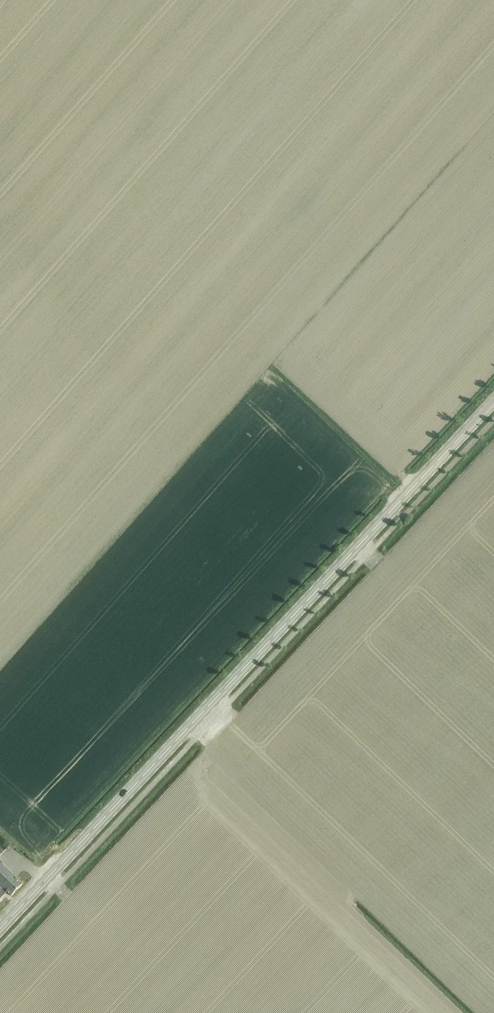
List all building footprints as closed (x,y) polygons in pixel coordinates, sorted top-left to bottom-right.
[(21,885),(0,865),(0,887),(1,888),(0,888),(0,899),(6,893),(10,897),(21,885)]
